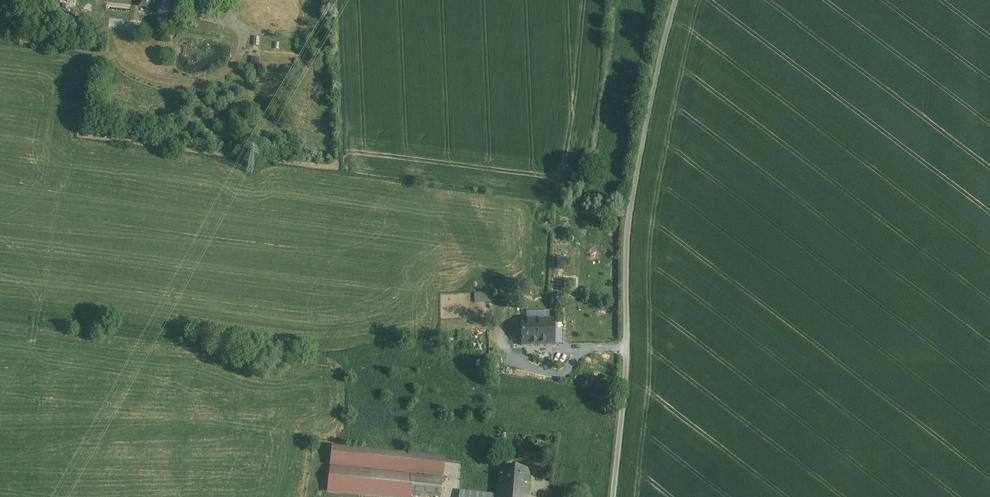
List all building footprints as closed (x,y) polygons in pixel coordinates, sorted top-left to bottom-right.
[(158,8),(158,14),(170,15),(171,0),(159,0),(158,8)] [(490,303),(491,292),(475,292),(475,303),(490,303)] [(537,320),(522,321),(522,346),(538,345),(537,320)] [(555,320),(537,320),(538,345),(555,345),(555,320)] [(333,451),(329,492),(387,496),(410,496),(410,494),(412,478),(442,481),(443,462),(333,451)] [(499,467),(497,496),(528,496),(530,470),(499,467)] [(442,481),(412,478),(410,494),(441,496),(442,481)]
